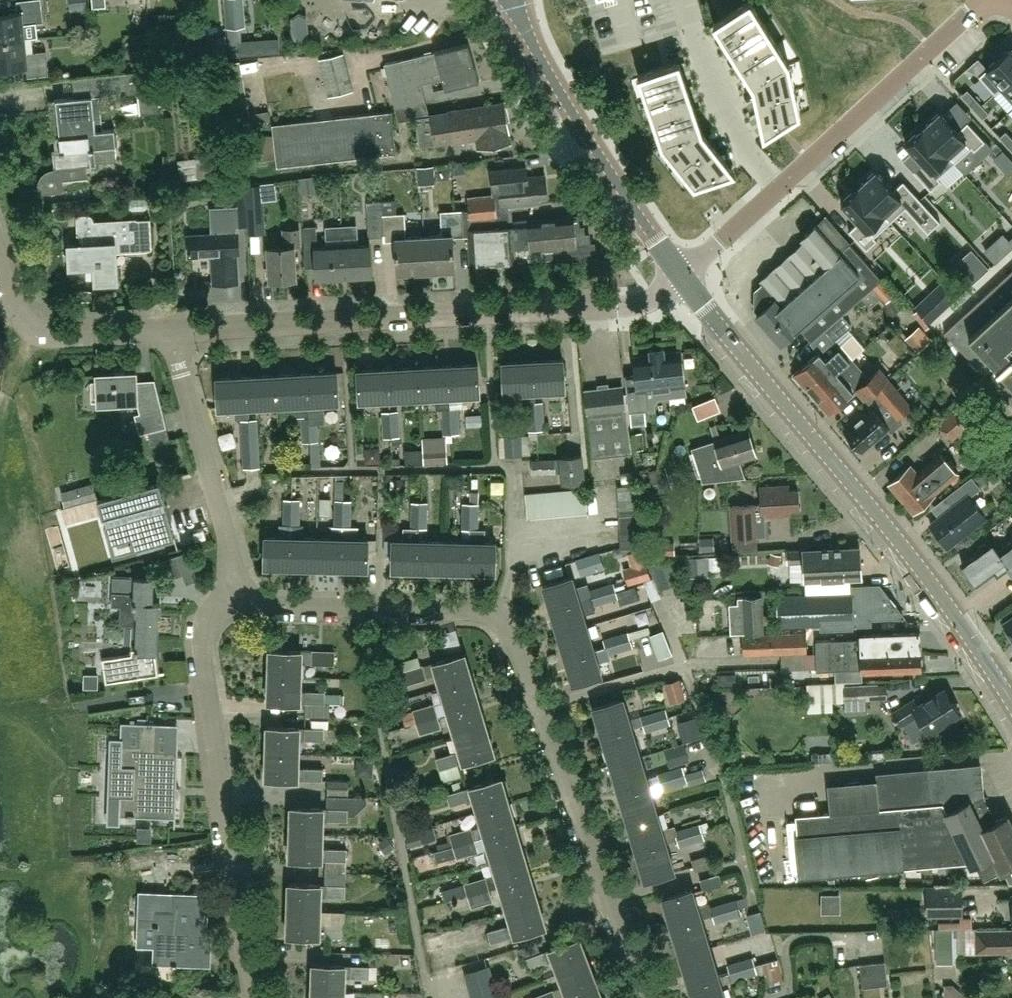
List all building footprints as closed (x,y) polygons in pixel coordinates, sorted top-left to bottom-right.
[(25,38),(23,24),(44,22),(41,0),(24,0),(18,1),(19,12),(0,14),(0,41),(25,38)] [(227,28),(245,27),(243,0),(224,0),(227,28)] [(750,1),(727,16),(724,17),(722,19),(719,21),(714,24),(727,45),(740,37),(764,22),(750,1)] [(306,16),(298,12),(291,17),(292,38),(301,41),(308,36),(306,16)] [(753,57),(776,43),(764,22),(740,37),(727,45),(740,66),(753,57)] [(0,41),(0,68),(27,65),(28,77),(48,75),(46,51),(27,53),(25,38),(0,41)] [(415,118),(429,115),(420,78),(442,72),(446,87),(480,79),(471,42),(437,50),(437,51),(384,64),(398,120),(415,118)] [(753,57),(740,66),(752,86),(762,80),(789,63),(776,43),(753,57)] [(1011,77),(1011,45),(996,60),(979,76),(982,79),(995,93),(1011,77)] [(328,96),(353,90),(344,54),(319,60),(328,96)] [(967,68),(979,76),(988,68),(979,58),(967,68)] [(664,67),(638,76),(646,99),(687,85),(679,62),(664,67)] [(789,63),(762,80),(752,86),(753,86),(758,111),(768,105),(795,88),(789,63)] [(140,114),(159,113),(154,69),(78,76),(80,96),(56,98),(56,100),(57,100),(61,149),(53,150),(55,170),(46,173),(42,177),(40,183),(40,193),(64,191),(63,177),(86,175),(85,165),(96,164),(96,162),(117,161),(115,144),(116,144),(115,129),(103,130),(99,95),(138,92),(140,114)] [(995,93),(995,94),(1003,88),(1011,98),(1011,77),(995,93)] [(687,85),(646,99),(654,122),(680,113),(695,108),(687,85)] [(768,105),(758,111),(764,137),(779,128),(781,126),(800,114),(795,88),(768,105)] [(251,124),(244,89),(219,94),(226,129),(251,124)] [(968,89),(961,95),(976,111),(982,105),(968,89)] [(449,112),(429,115),(415,118),(419,146),(453,140),(453,141),(477,137),(479,147),(511,142),(509,132),(510,132),(505,102),(448,111),(449,112)] [(983,119),(983,118),(989,113),(982,105),(976,111),(983,119)] [(703,131),(695,108),(680,113),(654,122),(662,145),(691,135),(703,131)] [(277,166),(395,153),(391,111),(273,125),(277,166)] [(972,147),(975,151),(985,141),(968,122),(958,130),(941,111),(923,127),(955,162),(972,147)] [(942,181),(939,178),(955,162),(923,127),(916,134),(906,143),(913,151),(923,163),(914,171),(931,191),(942,181)] [(677,165),(707,154),(718,151),(703,131),(691,135),(662,145),(677,165)] [(1007,145),(1011,140),(1011,138),(1006,131),(1000,136),(999,137),(1007,145)] [(707,154),(677,165),(694,186),(716,179),(719,177),(721,177),(735,172),(718,151),(707,154)] [(200,173),(197,154),(181,156),(184,175),(200,173)] [(539,198),(548,197),(546,181),(538,182),(537,176),(528,177),(527,167),(491,170),(493,190),(499,189),(501,208),(540,204),(539,198)] [(906,208),(928,232),(941,221),(903,180),(894,189),(876,170),(859,186),(891,221),(906,208)] [(262,184),(247,185),(250,225),(264,224),(263,198),(262,184)] [(237,227),(247,226),(245,185),(231,186),(232,217),(226,218),(226,229),(215,229),(215,234),(189,235),(190,256),(211,254),(213,283),(239,282),(237,253),(239,253),(238,233),(237,233),(237,227)] [(849,230),(867,249),(878,240),(875,236),(891,221),(859,186),(852,193),(841,202),(848,210),(859,222),(849,230)] [(497,218),(495,198),(469,200),(470,221),(497,218)] [(368,202),(369,216),(383,215),(382,201),(368,202)] [(424,236),(427,270),(455,268),(453,237),(464,237),(462,210),(441,211),(442,235),(424,236)] [(383,215),(384,235),(385,235),(385,241),(396,240),(398,272),(427,270),(424,236),(406,237),(405,214),(396,214),(383,215)] [(384,235),(383,215),(369,216),(370,236),(384,235)] [(471,264),(543,259),(592,257),(593,257),(593,255),(591,243),(587,244),(586,234),(581,234),(581,226),(577,227),(576,217),(576,215),(513,222),(513,227),(469,229),(471,264)] [(881,279),(826,217),(816,225),(815,224),(803,236),(803,241),(804,242),(782,261),(780,258),(766,271),(768,273),(743,295),(758,313),(756,315),(781,343),(799,328),(811,341),(881,279)] [(152,249),(151,219),(92,222),(93,234),(84,235),(85,244),(69,244),(70,267),(86,266),(87,278),(95,278),(96,283),(103,282),(105,284),(107,282),(118,281),(117,251),(152,249)] [(342,226),(345,275),(373,274),(371,245),(358,246),(357,225),(342,226)] [(345,275),(342,226),(326,227),(327,248),(317,248),(316,226),(303,227),(305,265),(316,264),(317,277),(345,275)] [(295,246),(303,246),(302,229),(283,230),(284,246),(269,247),(271,280),(297,278),(295,246)] [(985,250),(995,262),(1011,247),(1011,238),(1009,241),(1003,234),(985,250)] [(971,251),(958,264),(963,270),(974,281),(988,269),(971,251)] [(945,331),(1011,404),(1011,270),(945,331)] [(882,279),(863,297),(870,305),(880,296),(881,298),(886,303),(888,301),(896,294),(882,279)] [(935,289),(916,306),(930,321),(949,304),(958,295),(944,281),(935,289)] [(794,374),(812,394),(852,358),(836,339),(851,325),(842,315),(810,342),(819,352),(794,374)] [(931,339),(919,326),(905,340),(916,352),(931,339)] [(681,350),(664,352),(664,348),(650,349),(650,354),(633,356),(635,374),(625,375),(630,412),(649,410),(647,391),(685,386),(681,350)] [(829,413),(857,389),(865,399),(887,379),(879,369),(869,378),(852,358),(812,394),(829,413)] [(533,360),(534,391),(565,389),(563,359),(533,360)] [(534,391),(533,360),(502,362),(504,392),(520,392),(521,403),(528,403),(535,403),(534,391)] [(448,365),(449,396),(480,394),(478,364),(448,365)] [(448,365),(418,367),(419,397),(435,396),(436,409),(443,408),(450,408),(449,396),(448,365)] [(418,367),(388,368),(389,399),(419,397),(418,367)] [(359,400),(389,399),(388,368),(357,370),(359,400)] [(322,418),(321,403),(339,402),(337,371),(307,373),(309,415),(302,416),(302,429),(317,428),(317,421),(320,421),(322,418)] [(141,433),(166,427),(154,381),(153,381),(153,384),(137,384),(137,372),(96,374),(98,402),(137,400),(141,414),(136,415),(141,433)] [(309,415),(307,373),(277,375),(278,405),(295,404),(296,416),(302,416),(309,415)] [(247,376),(249,406),(278,405),(277,375),(247,376)] [(249,418),(249,406),(247,376),(216,378),(218,408),(235,407),(236,415),(242,419),(249,418)] [(888,379),(887,379),(865,399),(872,407),(844,431),(852,440),(850,442),(857,450),(859,448),(861,450),(889,426),(882,418),(891,411),(898,418),(912,406),(888,379)] [(593,457),(631,453),(623,386),(585,390),(593,457)] [(975,416),(962,401),(938,422),(951,437),(975,416)] [(528,403),(529,416),(543,415),(543,402),(535,403),(528,403)] [(450,408),(443,408),(443,421),(458,420),(457,408),(457,407),(450,408)] [(383,411),(383,424),(398,424),(398,410),(383,411)] [(544,429),(543,415),(529,416),(529,429),(544,429)] [(243,443),(258,442),(257,418),(249,418),(242,419),(243,443)] [(458,420),(443,421),(444,434),(459,434),(458,420)] [(398,424),(383,424),(384,438),(399,437),(398,424)] [(317,428),(302,429),(303,442),(318,441),(317,428)] [(742,476),(737,461),(757,455),(749,429),(714,440),(714,441),(692,448),(702,482),(746,477),(746,476),(742,476)] [(505,457),(522,456),(521,435),(504,436),(505,457)] [(258,442),(243,443),(244,467),(259,466),(258,442)] [(446,448),(424,448),(425,463),(447,463),(446,448)] [(958,471),(941,452),(917,472),(910,464),(890,483),(914,511),(935,493),(934,492),(958,471)] [(562,483),(584,482),(582,456),(561,457),(562,483)] [(557,473),(556,459),(533,460),(533,474),(557,473)] [(665,466),(644,473),(651,495),(673,488),(665,466)] [(969,496),(979,488),(971,477),(947,496),(955,506),(931,525),(947,546),(985,516),(969,496)] [(160,525),(166,523),(158,493),(152,495),(149,484),(100,497),(111,539),(135,532),(139,546),(164,539),(160,525)] [(618,500),(642,500),(641,485),(617,486),(618,500)] [(791,509),(799,508),(798,489),(789,490),(789,485),(760,486),(761,504),(757,504),(757,506),(755,507),(755,504),(732,506),(734,539),(757,538),(756,535),(765,535),(764,516),(791,514),(791,509)] [(585,487),(573,488),(575,514),(587,513),(585,487)] [(575,514),(573,488),(561,489),(563,515),(575,514)] [(561,489),(549,491),(552,516),(563,515),(561,489)] [(549,491),(537,492),(540,517),(552,516),(549,491)] [(540,517),(537,492),(526,493),(528,518),(540,517)] [(285,498),(284,512),(299,512),(300,499),(285,498)] [(336,513),(350,513),(351,500),(336,500),(336,513)] [(619,514),(642,513),(642,500),(618,500),(619,514)] [(412,515),(427,515),(427,502),(413,501),(412,515)] [(464,503),(463,516),(478,516),(479,503),(464,503)] [(299,525),(299,512),(284,512),(284,525),(280,525),(280,537),(265,536),(264,566),(266,566),(290,566),(292,525),(299,525)] [(342,568),(343,526),(350,526),(350,513),(336,513),(335,526),(331,526),(331,538),(317,538),(316,567),(342,568)] [(393,569),(418,569),(419,540),(419,528),(427,528),(427,515),(412,515),(412,527),(404,527),(404,540),(393,539),(392,569),(393,569)] [(619,529),(642,528),(642,515),(619,516),(619,529)] [(463,529),(470,529),(478,529),(478,516),(463,516),(463,529)] [(290,566),(316,567),(317,538),(302,537),(302,525),(299,525),(292,525),(290,566)] [(357,527),(350,526),(343,526),(342,568),(366,568),(366,569),(368,569),(368,539),(357,539),(357,527)] [(620,541),(643,540),(642,528),(619,529),(620,541)] [(478,529),(470,529),(470,541),(469,571),(494,571),(494,572),(495,572),(496,542),(485,542),(485,530),(478,529)] [(419,540),(418,569),(444,570),(445,541),(419,540)] [(997,550),(991,541),(962,561),(977,583),(995,571),(998,574),(1009,567),(1011,571),(1011,540),(997,550)] [(444,570),(469,571),(470,541),(445,541),(444,570)] [(676,553),(675,541),(659,542),(659,554),(676,553)] [(788,550),(789,561),(789,563),(805,562),(806,580),(861,577),(860,546),(788,550)] [(629,583),(650,577),(641,549),(628,553),(632,567),(624,569),(629,583)] [(579,600),(590,597),(590,598),(592,598),(594,606),(607,602),(602,585),(588,590),(587,586),(576,589),(572,576),(543,585),(543,586),(544,586),(551,610),(579,601),(579,600)] [(654,577),(652,578),(644,581),(651,601),(661,597),(654,577)] [(121,624),(125,624),(133,625),(132,654),(115,657),(115,656),(102,658),(104,671),(106,682),(127,679),(128,679),(164,674),(163,672),(157,673),(154,653),(156,653),(156,652),(155,652),(158,605),(159,604),(152,603),(153,579),(135,578),(135,579),(114,578),(113,606),(122,606),(121,624)] [(615,582),(602,585),(607,602),(620,598),(615,582)] [(870,585),(851,586),(851,591),(782,594),(777,594),(778,626),(821,625),(821,631),(854,629),(854,626),(872,625),(872,619),(903,618),(903,617),(895,617),(894,606),(887,606),(886,595),(879,596),(878,585),(870,585)] [(729,603),(731,633),(764,632),(762,596),(738,597),(738,603),(729,603)] [(592,598),(590,598),(590,597),(579,600),(579,601),(551,610),(558,634),(586,626),(583,614),(596,610),(594,606),(592,598)] [(651,621),(647,610),(632,614),(635,626),(651,621)] [(1003,623),(1011,637),(1011,617),(1003,623)] [(565,659),(594,650),(586,626),(558,634),(565,659)] [(630,630),(616,634),(621,651),(635,647),(630,630)] [(659,658),(672,653),(663,630),(650,634),(659,658)] [(861,655),(920,653),(919,632),(919,631),(918,631),(861,633),(861,638),(861,655)] [(807,633),(743,635),(743,655),(807,653),(807,633)] [(608,655),(621,651),(616,634),(602,638),(604,647),(607,656),(608,655)] [(861,655),(861,638),(816,640),(817,670),(861,668),(861,655)] [(300,677),(301,664),(335,665),(335,651),(270,649),(269,676),(300,677)] [(594,650),(565,659),(573,683),(572,683),(572,684),(601,675),(594,650)] [(440,688),(472,678),(464,653),(434,662),(402,672),(405,683),(435,674),(440,688)] [(861,655),(861,668),(861,672),(920,669),(920,665),(923,663),(922,658),(920,657),(920,653),(861,655)] [(300,677),(269,676),(268,702),(299,703),(299,702),(324,703),(325,691),(300,691),(300,677)] [(447,713),(479,703),(472,678),(440,688),(447,713)] [(684,698),(680,680),(667,683),(671,701),(684,698)] [(843,693),(843,688),(843,686),(844,686),(844,682),(807,683),(807,702),(845,700),(851,700),(851,693),(843,693)] [(879,700),(878,684),(856,685),(844,686),(843,686),(843,688),(843,693),(851,693),(851,700),(857,700),(857,701),(879,700)] [(929,733),(959,713),(944,688),(918,705),(914,698),(892,712),(900,725),(917,714),(929,733)] [(594,707),(602,736),(632,727),(623,698),(594,707)] [(329,717),(329,704),(304,703),(304,717),(329,717)] [(454,737),(486,728),(479,703),(447,713),(454,737)] [(417,721),(437,715),(434,705),(414,711),(417,721)] [(658,727),(670,723),(666,709),(653,713),(658,727)] [(645,730),(658,727),(653,713),(641,717),(645,730)] [(437,715),(417,721),(420,732),(441,726),(437,715)] [(123,746),(122,765),(112,765),(111,796),(121,796),(121,816),(128,816),(128,819),(136,819),(136,816),(175,817),(175,826),(177,826),(177,797),(180,797),(180,786),(178,786),(178,752),(157,752),(157,723),(136,722),(136,723),(141,723),(141,746),(123,746)] [(267,726),(267,752),(299,753),(300,739),(323,740),(324,728),(299,727),(267,726)] [(602,736),(611,765),(640,756),(632,727),(602,736)] [(486,728),(454,737),(458,751),(436,757),(439,769),(463,762),(494,753),(486,728)] [(299,753),(267,752),(266,779),(297,780),(297,779),(322,780),(323,768),(299,767),(299,753)] [(611,765),(620,793),(649,785),(640,756),(611,765)] [(374,775),(374,758),(362,757),(361,774),(374,775)] [(461,774),(458,764),(439,769),(442,780),(461,774)] [(828,812),(795,814),(800,876),(969,861),(959,839),(980,828),(968,801),(965,765),(875,773),(876,775),(876,780),(844,783),(846,810),(828,812)] [(683,766),(671,770),(675,784),(687,780),(685,774),(683,766)] [(703,768),(687,773),(691,784),(707,780),(703,768)] [(675,784),(671,770),(658,774),(662,788),(675,784)] [(478,811),(508,802),(500,777),(470,786),(446,793),(450,806),(474,799),(478,811)] [(628,822),(657,813),(649,785),(620,793),(628,822)] [(508,802),(478,811),(485,836),(515,827),(508,802)] [(291,832),(322,834),(322,819),(348,820),(348,808),(323,808),(323,807),(292,806),(291,832)] [(657,813),(628,822),(637,851),(666,842),(677,839),(679,845),(692,842),(687,828),(676,831),(674,826),(662,830),(657,813)] [(1011,865),(1011,825),(1007,815),(985,825),(1005,868),(1011,865)] [(700,824),(687,828),(692,842),(704,838),(700,824)] [(983,879),(1001,871),(1005,868),(985,825),(980,828),(959,839),(969,861),(970,864),(975,861),(983,879)] [(488,847),(493,861),(523,852),(515,827),(485,836),(475,839),(478,850),(488,847)] [(454,845),(475,839),(472,828),(451,834),(454,845)] [(321,848),(322,834),(291,832),(290,859),(326,860),(325,872),(346,873),(347,849),(321,848)] [(457,856),(478,850),(475,839),(454,845),(457,856)] [(666,842),(637,851),(646,880),(675,871),(666,842)] [(523,852),(493,861),(500,885),(530,876),(523,852)] [(694,872),(714,867),(710,853),(691,859),(694,872)] [(346,873),(325,872),(325,884),(289,882),(288,909),(319,910),(320,896),(345,897),(346,873)] [(719,874),(700,880),(704,891),(722,885),(719,874)] [(530,876),(500,885),(507,910),(537,901),(530,876)] [(465,884),(468,895),(490,888),(487,877),(465,884)] [(472,906),(493,899),(490,888),(468,895),(472,906)] [(715,921),(727,918),(723,904),(711,907),(709,902),(697,906),(692,889),(663,897),(672,927),(701,918),(713,915),(715,921)] [(962,917),(962,889),(930,889),(930,917),(962,917)] [(210,964),(211,928),(207,928),(208,894),(175,892),(174,911),(156,910),(157,905),(136,905),(135,922),(142,922),(141,934),(155,935),(154,962),(210,964)] [(736,900),(723,904),(727,918),(740,914),(736,900)] [(537,901),(507,910),(511,924),(488,931),(491,942),(515,935),(515,936),(545,927),(537,901)] [(922,907),(904,907),(904,926),(922,926),(922,907)] [(319,924),(319,910),(288,909),(287,935),(319,936),(344,937),(344,925),(319,924)] [(766,930),(761,910),(746,914),(752,934),(766,930)] [(672,927),(680,955),(709,947),(701,918),(672,927)] [(1011,950),(1011,930),(977,931),(977,951),(1011,950)] [(958,962),(957,931),(935,931),(936,963),(958,962)] [(540,951),(526,957),(530,969),(554,960),(559,972),(588,962),(579,937),(550,948),(540,951)] [(522,958),(526,957),(540,951),(537,941),(518,948),(522,958)] [(680,955),(689,984),(718,975),(709,947),(680,955)] [(753,957),(740,961),(745,975),(757,971),(753,957)] [(764,972),(766,986),(778,983),(776,975),(781,974),(778,958),(755,964),(757,972),(764,972)] [(730,972),(732,979),(745,975),(740,961),(728,965),(730,972)] [(885,961),(860,963),(863,987),(888,984),(885,961)] [(588,962),(559,972),(568,997),(597,986),(588,962)] [(314,963),(313,989),(344,990),(344,976),(369,977),(370,965),(345,964),(314,963)] [(464,973),(468,985),(492,978),(488,966),(464,973)] [(718,975),(689,984),(693,997),(724,997),(720,982),(732,979),(730,972),(718,975)] [(471,996),(495,989),(492,978),(468,985),(471,996)] [(568,997),(569,997),(602,997),(597,986),(568,997)] [(313,989),(313,997),(343,997),(344,990),(313,989)] [(495,989),(471,996),(472,997),(498,997),(495,989)] [(554,990),(533,997),(557,997),(554,990)]
